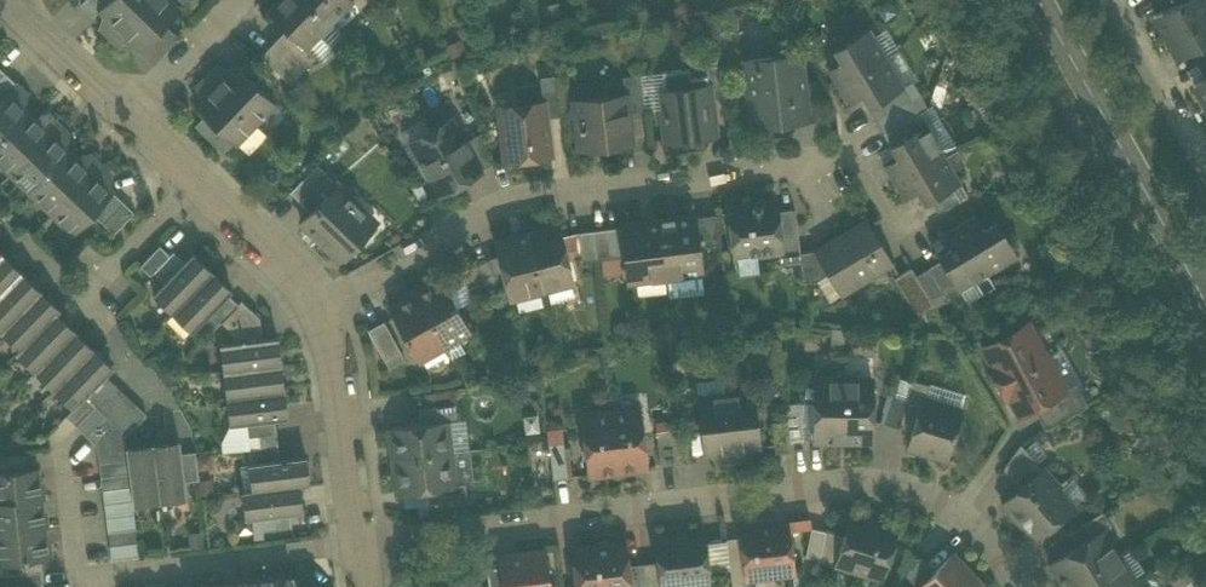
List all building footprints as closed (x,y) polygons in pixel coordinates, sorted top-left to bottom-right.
[(95,13),(99,8),(107,0),(87,0),(84,3),(95,13)] [(110,38),(148,0),(107,0),(99,8),(107,16),(107,21),(100,28),(110,38)] [(169,0),(148,0),(110,38),(121,49),(128,42),(133,41),(141,49),(156,34),(164,25),(179,10),(169,0)] [(330,21),(309,0),(280,0),(268,12),(286,29),(305,47),(306,46),(330,21)] [(330,21),(351,0),(309,0),(330,21)] [(1165,36),(1205,12),(1205,5),(1203,0),(1178,0),(1169,5),(1168,6),(1153,15),(1165,36)] [(1165,36),(1177,57),(1192,49),(1194,48),(1205,41),(1205,12),(1165,36)] [(343,33),(330,21),(306,46),(316,56),(325,65),(337,52),(331,45),(343,33)] [(156,34),(168,46),(176,37),(164,25),(156,34)] [(866,91),(874,103),(903,86),(897,75),(886,56),(875,38),(873,35),(868,28),(839,45),(847,57),(840,61),(827,69),(837,85),(847,102),(860,95),(866,91)] [(875,38),(886,56),(899,49),(885,28),(873,35),(875,38)] [(271,45),(300,72),(316,56),(306,46),(305,47),(286,29),(271,45)] [(153,61),(168,46),(156,34),(141,49),(153,61)] [(1205,59),(1205,41),(1194,48),(1200,50),(1205,59)] [(290,83),(300,72),(271,45),(261,55),(290,83)] [(833,48),(840,61),(847,57),(839,45),(833,48)] [(1192,49),(1200,62),(1205,59),(1200,50),(1194,48),(1192,49)] [(917,77),(899,49),(886,56),(897,75),(903,86),(912,80),(917,77)] [(788,56),(793,95),(807,93),(802,54),(788,56)] [(750,88),(754,124),(796,119),(793,95),(788,56),(771,58),(766,63),(747,66),(743,71),(744,83),(750,88)] [(240,68),(263,90),(274,80),(250,57),(240,68)] [(708,85),(710,99),(725,97),(721,62),(706,64),(707,75),(708,85)] [(217,65),(206,76),(255,123),(276,102),(263,90),(240,68),(237,64),(229,72),(224,72),(217,65)] [(690,68),(662,72),(664,91),(708,85),(707,75),(691,77),(690,68)] [(662,72),(639,74),(644,110),(662,107),(660,91),(664,91),(662,72)] [(5,73),(0,78),(0,99),(16,83),(5,73)] [(625,92),(627,112),(644,110),(639,74),(622,76),(624,92),(625,92)] [(235,144),(255,123),(206,76),(196,87),(203,93),(203,99),(196,106),(205,115),(232,142),(235,144)] [(541,77),(543,92),(558,90),(557,76),(541,77)] [(1205,105),(1205,77),(1193,84),(1205,105)] [(868,107),(875,119),(910,99),(920,93),(912,80),(903,86),(874,103),(868,107)] [(28,113),(19,104),(19,99),(22,99),(27,93),(16,82),(16,83),(0,99),(0,142),(28,113)] [(662,107),(666,139),(714,133),(710,99),(708,85),(664,91),(660,91),(662,107)] [(544,102),(546,116),(561,114),(558,90),(543,92),(544,102)] [(860,95),(868,107),(874,103),(866,91),(860,95)] [(574,98),(581,150),(631,144),(627,112),(625,92),(624,92),(574,98)] [(793,95),(796,119),(810,117),(807,93),(793,95)] [(910,99),(917,111),(928,105),(920,93),(910,99)] [(917,111),(910,99),(875,119),(882,132),(917,111)] [(503,140),(505,160),(551,154),(549,138),(546,139),(545,129),(548,129),(546,116),(544,102),(500,107),(504,140),(503,140)] [(925,123),(925,124),(939,117),(931,105),(918,113),(925,123)] [(917,111),(882,132),(889,144),(896,141),(925,123),(918,113),(917,111)] [(28,113),(0,142),(0,161),(11,172),(58,123),(48,113),(41,120),(36,121),(28,113)] [(195,125),(223,152),(232,142),(205,115),(195,125)] [(955,145),(939,117),(925,124),(931,134),(932,134),(943,152),(955,145)] [(405,128),(412,142),(430,131),(423,118),(405,128)] [(412,142),(440,192),(479,170),(463,142),(450,120),(430,131),(412,142)] [(69,133),(58,123),(11,172),(32,192),(70,153),(62,146),(62,141),(69,133)] [(884,164),(894,181),(943,152),(932,134),(931,134),(925,124),(925,123),(896,141),(903,153),(897,157),(884,164)] [(463,142),(479,170),(491,163),(480,133),(463,142)] [(889,144),(897,157),(903,153),(896,141),(889,144)] [(897,157),(889,144),(876,151),(884,164),(897,157)] [(945,156),(954,171),(966,164),(957,149),(945,156)] [(945,156),(943,152),(894,181),(904,198),(917,190),(923,186),(931,199),(956,184),(959,182),(953,171),(954,171),(945,156)] [(78,161),(70,153),(32,192),(53,212),(100,163),(90,153),(83,160),(78,161)] [(111,174),(100,163),(53,212),(74,233),(93,213),(112,194),(104,186),(104,181),(111,174)] [(290,191),(311,212),(338,184),(317,163),(307,173),(290,191)] [(930,199),(937,212),(967,194),(960,181),(959,182),(956,184),(931,199),(930,199)] [(301,222),(337,257),(374,219),(372,217),(369,220),(352,204),(355,201),(338,184),(311,212),(301,222)] [(924,203),(930,199),(931,199),(923,186),(917,190),(924,203)] [(93,213),(103,223),(122,204),(112,194),(93,213)] [(730,207),(736,255),(738,255),(738,251),(755,249),(755,253),(779,250),(780,250),(775,211),(774,202),(730,207)] [(132,214),(122,204),(103,223),(114,233),(132,214)] [(781,264),(801,262),(800,253),(797,228),(794,209),(775,211),(780,250),(779,250),(781,264)] [(694,214),(660,218),(667,276),(701,272),(698,246),(694,217),(694,214)] [(694,217),(698,246),(720,243),(716,214),(694,217)] [(975,214),(959,224),(987,272),(1017,255),(1000,226),(987,234),(983,227),(975,214)] [(633,280),(667,276),(660,218),(626,223),(633,280)] [(828,273),(840,293),(842,292),(841,289),(864,275),(866,278),(892,262),(866,220),(815,251),(828,273)] [(996,220),(983,227),(987,234),(1000,226),(996,220)] [(958,290),(987,272),(959,224),(929,241),(937,254),(940,260),(958,290)] [(557,225),(529,233),(544,289),(572,281),(557,225)] [(622,226),(593,230),(597,260),(626,256),(622,226)] [(582,262),(597,260),(593,230),(578,232),(582,262)] [(511,297),(544,289),(529,233),(496,241),(499,254),(503,269),(511,297)] [(151,275),(154,271),(170,255),(160,245),(141,266),(151,275)] [(174,251),(170,255),(154,271),(165,282),(184,262),(174,251)] [(815,251),(800,253),(801,262),(804,282),(817,280),(828,273),(815,251)] [(153,293),(173,312),(212,271),(193,253),(184,262),(165,282),(153,293)] [(3,254),(0,257),(0,295),(22,272),(3,254)] [(490,258),(496,272),(503,269),(499,254),(490,258)] [(490,258),(474,264),(486,293),(502,287),(496,272),(490,258)] [(928,267),(943,292),(946,297),(958,290),(940,260),(928,267)] [(441,279),(456,306),(486,293),(474,264),(441,279)] [(934,304),(931,300),(916,275),(911,267),(896,276),(919,313),(934,304)] [(928,267),(916,275),(931,300),(943,292),(928,267)] [(232,290),(212,271),(173,312),(192,331),(200,323),(228,294),(232,290)] [(22,272),(0,295),(0,329),(2,331),(41,291),(22,272)] [(419,284),(412,288),(444,346),(470,331),(456,306),(441,279),(422,289),(419,284)] [(418,360),(444,346),(412,288),(405,292),(408,297),(389,308),(418,360)] [(60,309),(41,291),(2,331),(20,349),(56,312),(56,313),(60,309)] [(211,333),(222,321),(239,304),(228,294),(200,323),(211,333)] [(242,300),(239,304),(222,321),(232,331),(252,310),(242,300)] [(260,318),(252,310),(232,331),(234,342),(262,339),(260,318)] [(75,331),(56,313),(56,312),(20,349),(16,352),(36,371),(75,331)] [(369,333),(386,364),(406,352),(389,321),(369,333)] [(1009,393),(1020,414),(1033,407),(1063,390),(1063,389),(1058,392),(1051,379),(1056,377),(1026,322),(984,346),(995,366),(990,368),(1005,395),(1009,393)] [(94,349),(75,331),(36,371),(55,389),(94,349)] [(221,344),(224,371),(280,364),(277,337),(262,339),(234,342),(221,344)] [(113,368),(94,349),(55,389),(74,408),(86,396),(87,395),(106,375),(113,368)] [(284,390),(280,364),(224,371),(227,397),(284,390)] [(87,395),(97,405),(116,385),(106,375),(87,395)] [(1063,389),(1056,377),(1051,379),(1058,392),(1063,389)] [(813,439),(842,439),(843,378),(814,378),(813,439)] [(872,379),(843,378),(842,439),(872,439),(872,379)] [(1033,407),(1045,428),(1088,405),(1075,382),(1063,389),(1063,390),(1033,407)] [(97,405),(107,415),(127,395),(116,385),(97,405)] [(287,417),(284,390),(227,397),(231,424),(287,417)] [(754,391),(725,395),(734,463),(749,461),(747,450),(751,446),(761,445),(754,391)] [(107,415),(116,424),(137,405),(127,395),(107,415)] [(719,464),(734,463),(725,395),(696,398),(703,452),(713,451),(717,454),(719,464)] [(66,416),(76,425),(96,405),(86,396),(74,408),(66,416)] [(884,422),(897,427),(906,400),(892,396),(884,422)] [(907,445),(947,457),(961,411),(921,398),(919,404),(911,431),(907,445)] [(919,404),(906,400),(897,427),(911,431),(919,404)] [(419,408),(420,424),(447,420),(447,422),(457,420),(455,403),(419,408)] [(76,425),(87,435),(106,415),(96,406),(96,405),(76,425)] [(137,405),(116,424),(127,434),(147,414),(137,405)] [(639,407),(610,411),(618,470),(646,467),(639,407)] [(786,411),(786,417),(789,441),(805,439),(801,409),(786,411)] [(589,474),(618,470),(610,411),(582,414),(589,474)] [(87,435),(96,444),(116,425),(106,415),(87,435)] [(790,448),(789,441),(786,417),(772,418),(776,449),(790,448)] [(248,423),(249,436),(258,435),(278,433),(277,420),(248,423)] [(390,427),(394,459),(451,452),(447,422),(447,420),(420,424),(390,427)] [(655,423),(656,432),(671,430),(670,421),(655,423)] [(124,436),(127,434),(116,424),(116,425),(96,444),(96,445),(99,462),(127,458),(124,436)] [(660,465),(675,463),(671,432),(671,430),(656,432),(660,465)] [(688,430),(671,432),(675,463),(692,461),(688,430)] [(258,435),(260,447),(278,445),(280,445),(278,433),(258,435)] [(180,441),(153,444),(160,500),(187,497),(185,478),(181,449),(180,441)] [(549,445),(553,478),(568,476),(563,443),(549,445)] [(1003,468),(1019,487),(1041,468),(1020,443),(1003,468)] [(134,504),(160,500),(153,444),(126,448),(134,504)] [(249,449),(251,463),(280,459),(278,445),(260,447),(249,449)] [(181,449),(185,478),(199,476),(196,457),(196,455),(195,447),(181,449)] [(455,484),(451,452),(394,459),(398,492),(405,491),(427,488),(455,485),(455,484)] [(29,469),(27,454),(0,457),(0,472),(29,469)] [(249,463),(252,489),(252,490),(299,484),(299,485),(309,484),(305,456),(280,459),(251,463),(249,463)] [(129,472),(127,458),(99,462),(101,476),(129,472)] [(43,526),(45,526),(43,511),(41,511),(39,498),(42,497),(40,482),(38,482),(36,468),(29,469),(0,472),(0,561),(2,561),(12,560),(40,557),(49,556),(47,541),(45,541),(43,526)] [(1003,501),(1035,538),(1070,507),(1057,493),(1060,490),(1041,468),(1019,487),(1003,501)] [(131,486),(129,472),(101,476),(103,490),(131,486)] [(455,485),(427,488),(429,503),(467,498),(465,482),(455,484),(455,485)] [(302,511),(299,485),(299,484),(252,490),(252,489),(243,490),(246,518),(261,516),(290,513),(302,511)] [(133,500),(131,486),(103,490),(105,503),(133,500)] [(407,505),(429,503),(427,488),(405,491),(407,505)] [(1073,504),(1060,490),(1057,493),(1070,507),(1073,504)] [(134,514),(133,500),(105,503),(106,517),(134,514)] [(1070,532),(1078,544),(1102,529),(1111,523),(1103,511),(1070,532)] [(261,516),(263,530),(292,527),(290,513),(261,516)] [(136,527),(134,514),(106,517),(108,531),(136,527)] [(854,569),(882,577),(896,529),(850,514),(844,535),(835,563),(836,563),(838,559),(855,564),(854,569)] [(787,520),(788,529),(811,526),(810,517),(787,520)] [(740,536),(745,577),(747,577),(746,572),(764,569),(765,574),(794,571),(788,529),(787,520),(739,526),(740,536)] [(138,541),(136,527),(108,531),(110,545),(138,541)] [(805,555),(820,558),(825,529),(811,527),(805,555)] [(707,559),(729,557),(726,538),(725,528),(703,531),(707,559)] [(844,535),(825,529),(820,558),(835,563),(844,535)] [(1051,561),(1066,586),(1117,553),(1102,529),(1078,544),(1051,561)] [(661,586),(662,586),(662,582),(680,580),(680,585),(709,581),(707,559),(703,531),(655,537),(658,561),(661,586)] [(740,536),(726,538),(729,557),(732,586),(747,584),(747,577),(745,577),(740,536)] [(139,555),(138,541),(110,545),(112,559),(137,555),(139,555)] [(578,586),(629,586),(627,565),(624,541),(573,547),(578,586)] [(504,586),(548,586),(544,551),(500,556),(501,565),(504,586)] [(982,585),(952,553),(931,573),(919,585),(917,586),(980,586),(982,585)] [(1117,553),(1066,586),(1067,586),(1119,586),(1133,578),(1117,553)] [(12,560),(14,574),(42,571),(40,557),(12,560)] [(417,586),(474,586),(472,571),(470,559),(414,566),(417,586)] [(838,559),(836,563),(854,569),(855,564),(838,559)] [(906,571),(919,585),(931,573),(918,559),(906,571)] [(2,561),(4,575),(14,574),(12,560),(2,561)] [(646,586),(661,586),(658,561),(643,563),(646,586)] [(643,563),(627,565),(629,586),(646,586),(643,563)] [(487,569),(489,586),(504,586),(501,565),(487,567),(487,569)] [(474,586),(489,586),(487,569),(472,571),(474,586)] [(42,571),(14,574),(4,575),(3,575),(5,586),(25,586),(34,586),(43,585),(42,571)] [(267,579),(268,586),(294,586),(293,576),(267,579)]
